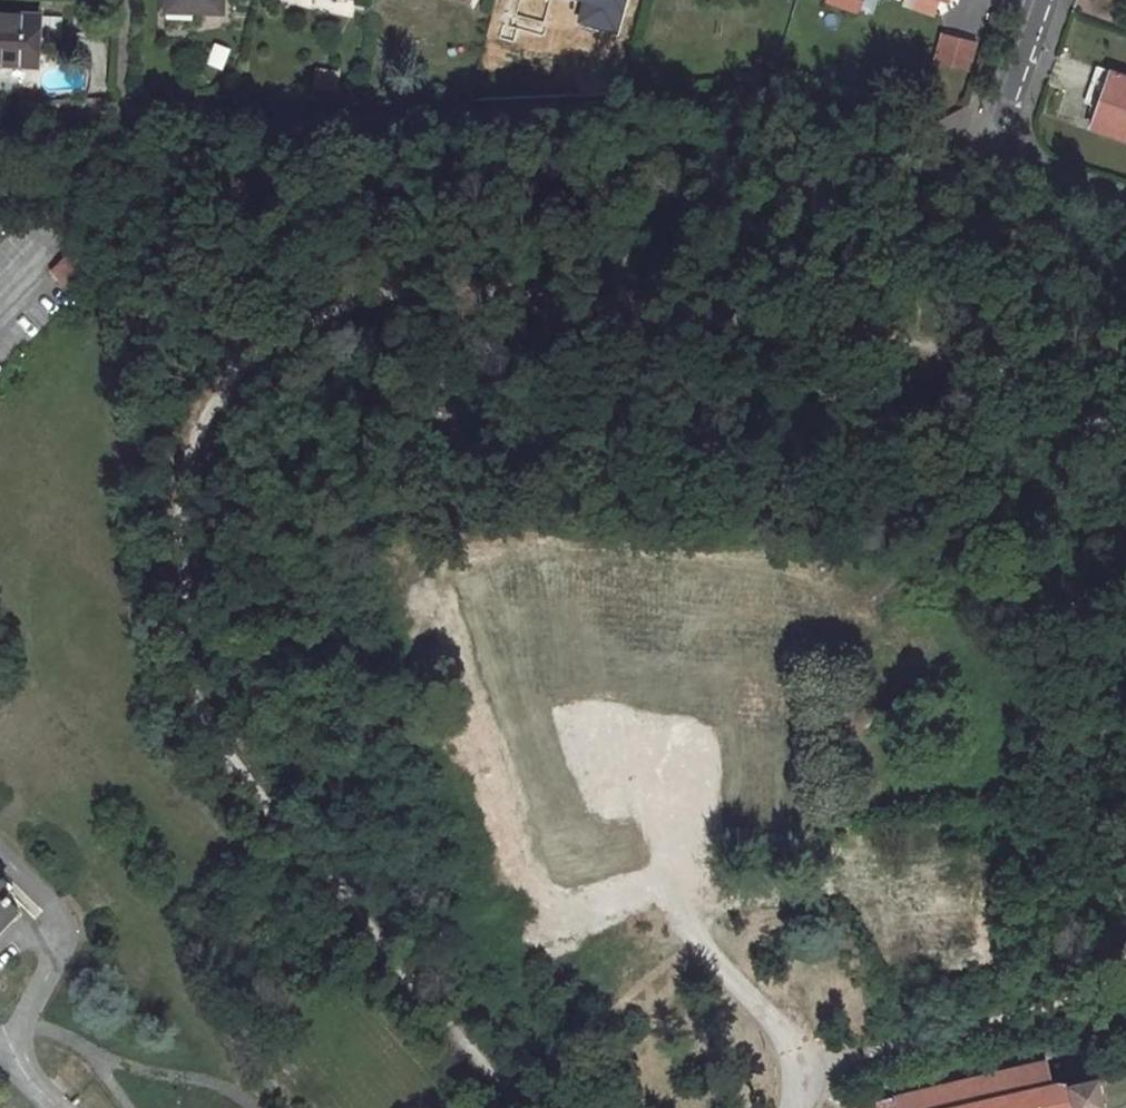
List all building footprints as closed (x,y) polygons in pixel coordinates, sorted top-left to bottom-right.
[(193,12),(222,12),(223,0),(167,0),(167,11),(193,12)] [(860,11),(863,0),(828,0),(860,11)] [(39,64),(41,15),(0,13),(0,62),(39,64)] [(1098,66),(1085,102),(1098,106),(1110,71),(1098,66)] [(1098,106),(1090,129),(1125,140),(1125,77),(1110,71),(1098,106)] [(72,251),(51,272),(76,295),(95,275),(72,251)] [(584,689),(596,672),(590,668),(584,679),(584,684),(584,689)] [(589,799),(577,803),(583,820),(595,816),(589,799)] [(17,910),(9,901),(14,896),(0,882),(0,928),(17,910)] [(869,1101),(871,1107),(1103,1107),(1096,1075),(1066,1082),(1048,1081),(1043,1059),(869,1101)]
